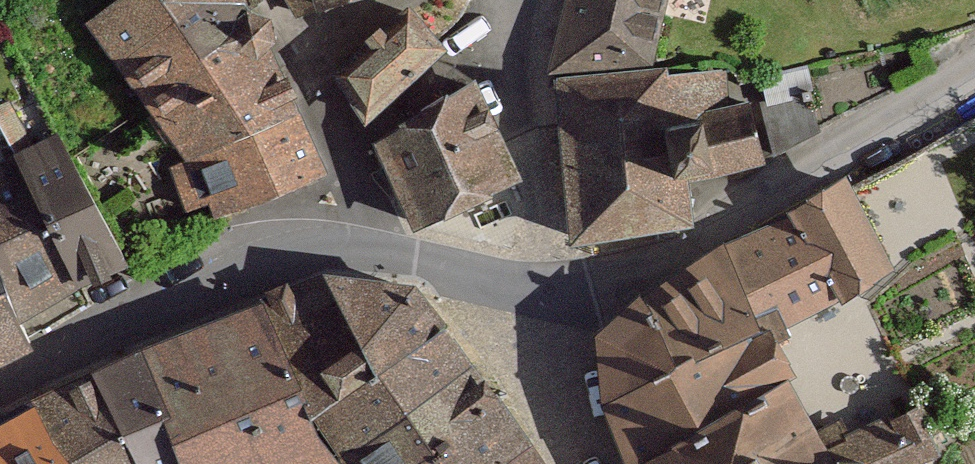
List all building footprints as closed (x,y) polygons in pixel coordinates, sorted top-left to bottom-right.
[(92,26),(154,116),(119,148),(158,200),(187,183),(224,235),(329,181),(257,18),(276,0),(121,0),(92,26)] [(316,43),(406,0),(287,0),(316,43)] [(556,69),(672,60),(684,0),(573,0),(556,69)] [(410,13),(338,76),(373,130),(449,64),(410,13)] [(725,65),(552,71),(571,232),(696,214),(687,172),(769,155),(752,95),(742,97),(725,65)] [(474,84),(379,149),(417,232),(520,184),(474,84)] [(43,334),(31,311),(91,280),(102,299),(147,275),(69,128),(0,164),(0,356),(43,334)] [(864,179),(736,244),(659,286),(607,337),(623,406),(647,463),(936,463),(933,459),(963,442),(927,390),(842,428),(817,383),(796,337),(922,281),(864,179)] [(516,423),(422,295),(313,282),(37,408),(0,428),(0,463),(543,463),(516,423)]
